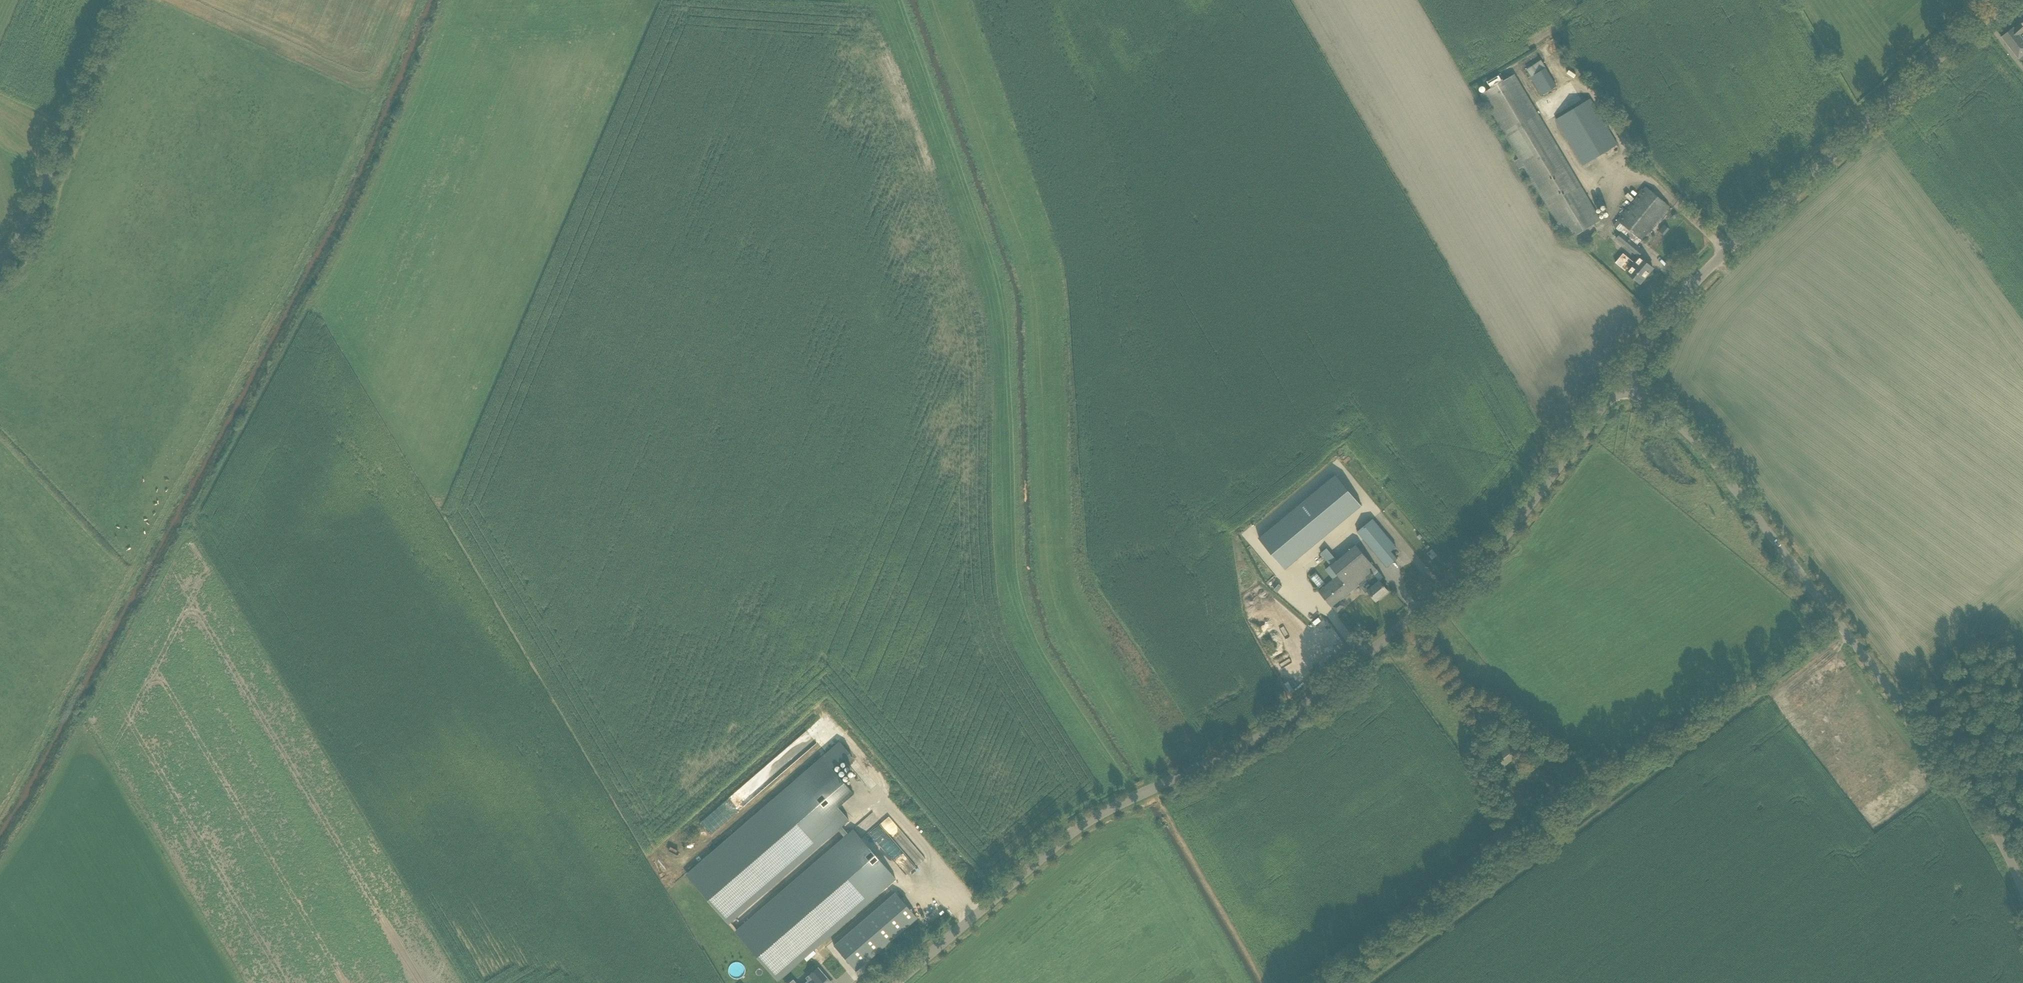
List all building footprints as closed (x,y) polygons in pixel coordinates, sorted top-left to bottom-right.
[(2020,35),(2022,32),(2022,11),(2016,17),(2021,23),(2014,28),(2013,27),(2001,36),(2018,58),(2020,61),(2022,59),(2022,39),(2020,35)] [(1526,70),(1542,96),(1556,87),(1541,60),(1526,70)] [(1480,95),(1567,241),(1601,221),(1515,75),(1480,95)] [(1556,120),(1583,165),(1617,144),(1590,99),(1556,120)] [(1613,225),(1621,232),(1626,227),(1641,240),(1643,241),(1668,211),(1667,209),(1669,206),(1646,186),(1613,225)] [(1626,227),(1621,232),(1617,238),(1632,251),(1638,256),(1643,250),(1637,245),(1641,240),(1626,227)] [(1616,263),(1621,267),(1640,283),(1653,268),(1640,257),(1635,263),(1623,253),(1616,263)] [(1336,474),(1259,538),(1285,569),(1361,505),(1336,474)] [(1373,519),(1357,532),(1387,567),(1397,559),(1391,551),(1396,546),(1373,519)] [(1325,570),(1333,580),(1319,591),(1332,607),(1333,607),(1332,606),(1359,584),(1366,593),(1368,591),(1376,601),(1388,591),(1382,583),(1381,583),(1373,573),(1376,570),(1355,545),(1325,570)] [(730,922),(837,829),(844,837),(736,930),(779,979),(895,878),(853,829),(848,833),(841,826),(849,819),(838,806),(854,792),(831,767),(849,752),(839,741),(687,873),(730,922)] [(924,858),(892,818),(883,826),(897,843),(898,843),(916,865),(924,858)] [(855,971),(917,918),(895,892),(834,945),(855,971)] [(827,978),(817,967),(808,975),(810,978),(805,982),(821,982),(827,978)]
